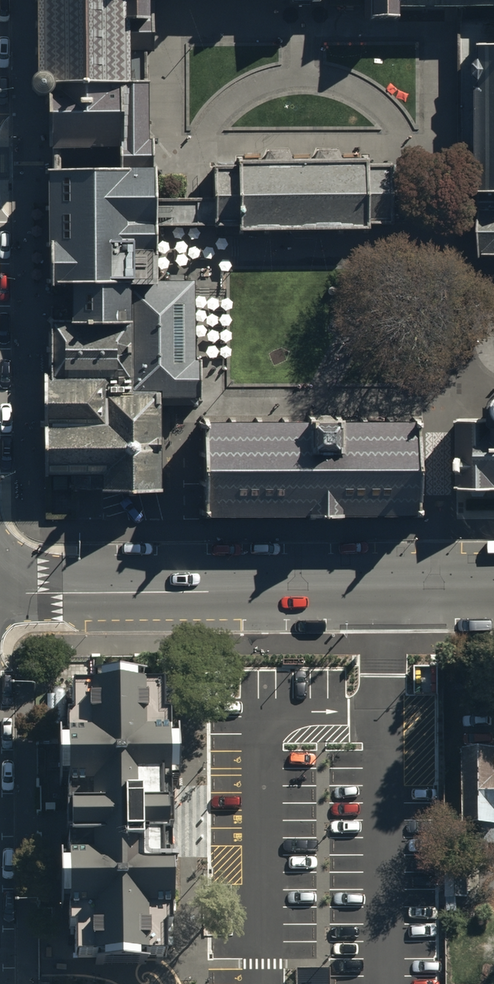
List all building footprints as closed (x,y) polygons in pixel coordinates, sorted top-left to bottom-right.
[(56,84),(149,83),(148,52),(153,52),(153,37),(153,21),(122,21),(122,0),(39,0),(40,74),(38,75),(35,77),(33,80),(32,83),(32,87),(33,90),(35,93),(37,96),(41,97),(44,98),(48,97),(51,96),(54,93),(55,90),(56,87),(56,84)] [(122,21),(153,21),(153,13),(153,0),(122,0),(122,21)] [(370,14),(370,20),(398,20),(398,8),(452,8),(493,8),(493,0),(370,0),(370,14)] [(493,47),(493,20),(478,20),(458,21),(458,34),(459,194),(481,194),(481,141),(481,47),(493,47)] [(481,47),(481,141),(481,194),(493,194),(493,47),(481,47)] [(149,96),(149,83),(56,84),(56,87),(55,90),(54,93),(51,96),(51,157),(120,156),(120,165),(120,171),(148,171),(156,171),(156,164),(155,137),(150,137),(149,96)] [(238,163),(214,164),(214,199),(215,216),(215,226),(239,225),(239,238),(292,237),(296,239),(301,240),(305,240),(310,240),(314,239),(318,237),(369,237),(369,230),(393,230),(393,227),(393,210),(393,195),(393,162),(368,162),(367,155),(362,155),(362,160),(342,160),(338,147),(317,148),(312,159),(292,159),(289,148),(267,148),(263,160),(242,161),(242,157),(238,157),(238,163)] [(120,171),(48,173),(51,297),(72,297),(72,308),(72,320),(128,319),(128,288),(157,288),(156,227),(156,217),(155,200),(156,171),(148,171),(120,171)] [(393,210),(393,227),(439,226),(482,226),(481,209),(481,202),(481,194),(459,194),(439,195),(393,195),(393,210)] [(481,194),(481,202),(481,209),(490,209),(493,209),(493,194),(481,194)] [(191,199),(155,200),(156,217),(156,227),(192,226),(215,226),(215,216),(214,199),(191,199)] [(481,209),(482,226),(482,258),(493,258),(493,209),(490,209),(481,209)] [(157,288),(128,288),(128,319),(131,400),(160,400),(160,405),(164,405),(200,405),(201,363),(201,357),(195,357),(195,351),(194,287),(179,287),(157,288)] [(89,489),(161,488),(160,444),(160,405),(160,400),(131,400),(128,319),(72,320),(53,320),(54,377),(45,378),(47,484),(70,484),(70,490),(89,489)] [(492,414),(492,419),(456,420),(457,500),(493,499),(493,409),(492,414)] [(333,530),(417,529),(416,414),(324,415),(202,417),(204,532),(333,530)] [(165,955),(165,927),(172,927),(170,788),(178,788),(178,733),(170,733),(170,715),(165,716),(164,685),(146,686),(146,679),(96,680),(96,688),(75,688),(75,718),(68,718),(68,735),(60,735),(61,787),(69,787),(69,810),(53,810),(53,842),(69,841),(70,855),(62,855),(62,910),(71,910),(71,928),(77,928),(77,957),(95,957),(95,966),(148,965),(148,955),(165,955)] [(466,750),(466,843),(493,843),(493,750),(466,750)] [(296,966),(296,983),(330,983),(330,967),(296,966)]
